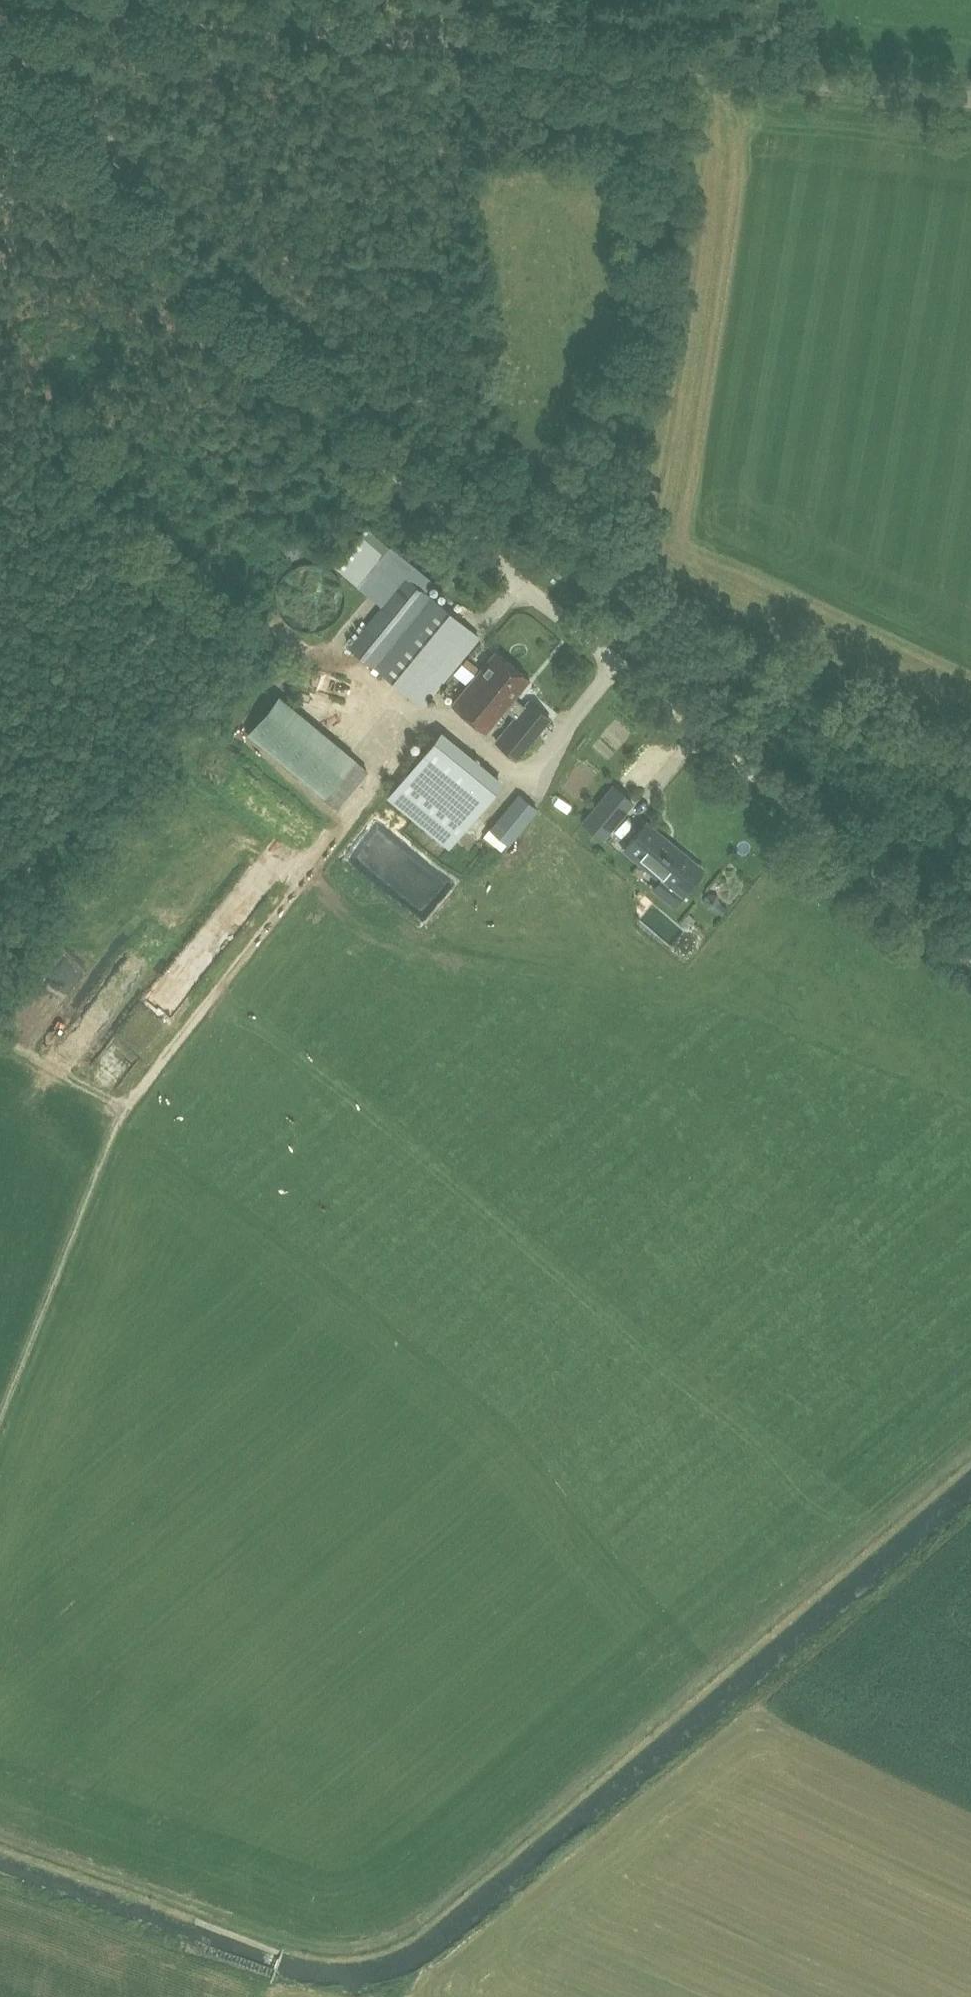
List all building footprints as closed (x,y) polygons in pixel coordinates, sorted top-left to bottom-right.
[(335,567),(369,595),(393,567),(358,538),(335,567)] [(402,574),(378,603),(345,643),(417,703),(474,634),(402,574)] [(485,733),(514,698),(529,679),(495,651),(451,704),(485,733)] [(364,754),(294,701),(278,688),(247,729),(333,794),(364,754)] [(525,707),(514,698),(485,733),(486,733),(507,708),(516,716),(495,741),(516,758),(549,718),(529,701),(525,707)] [(501,786),(439,734),(389,795),(451,846),(501,786)] [(334,803),(350,814),(362,797),(358,795),(369,781),(357,772),(334,803)] [(575,807),(593,822),(619,790),(601,775),(575,807)] [(537,810),(519,794),(489,828),(509,845),(537,810)] [(694,862),(645,822),(624,847),(673,888),(694,862)]
